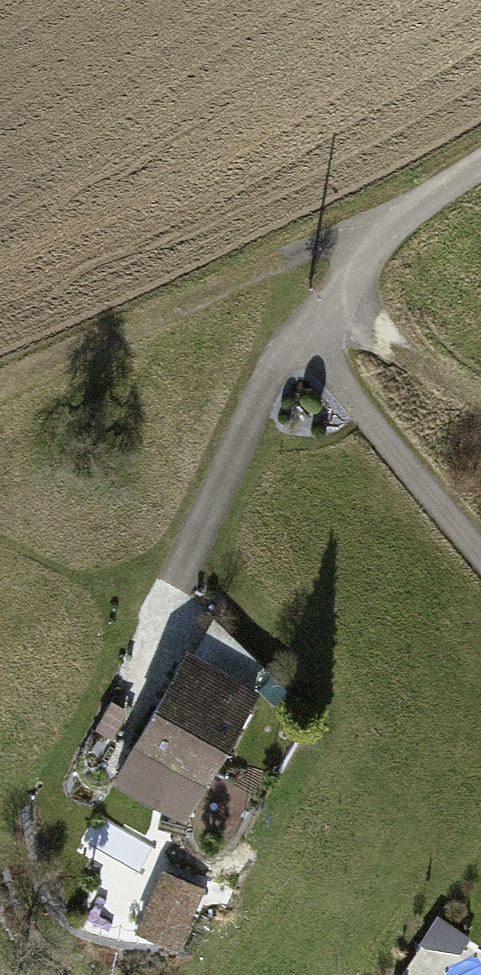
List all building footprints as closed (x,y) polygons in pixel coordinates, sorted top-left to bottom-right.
[(213,616),(194,651),(256,686),(267,669),(213,616)] [(185,820),(260,688),(256,686),(194,651),(186,646),(111,779),(185,820)] [(161,849),(97,814),(77,850),(141,885),(161,849)] [(206,888),(163,868),(135,931),(178,950),(206,888)] [(471,936),(437,914),(419,942),(427,946),(460,952),(471,936)]
